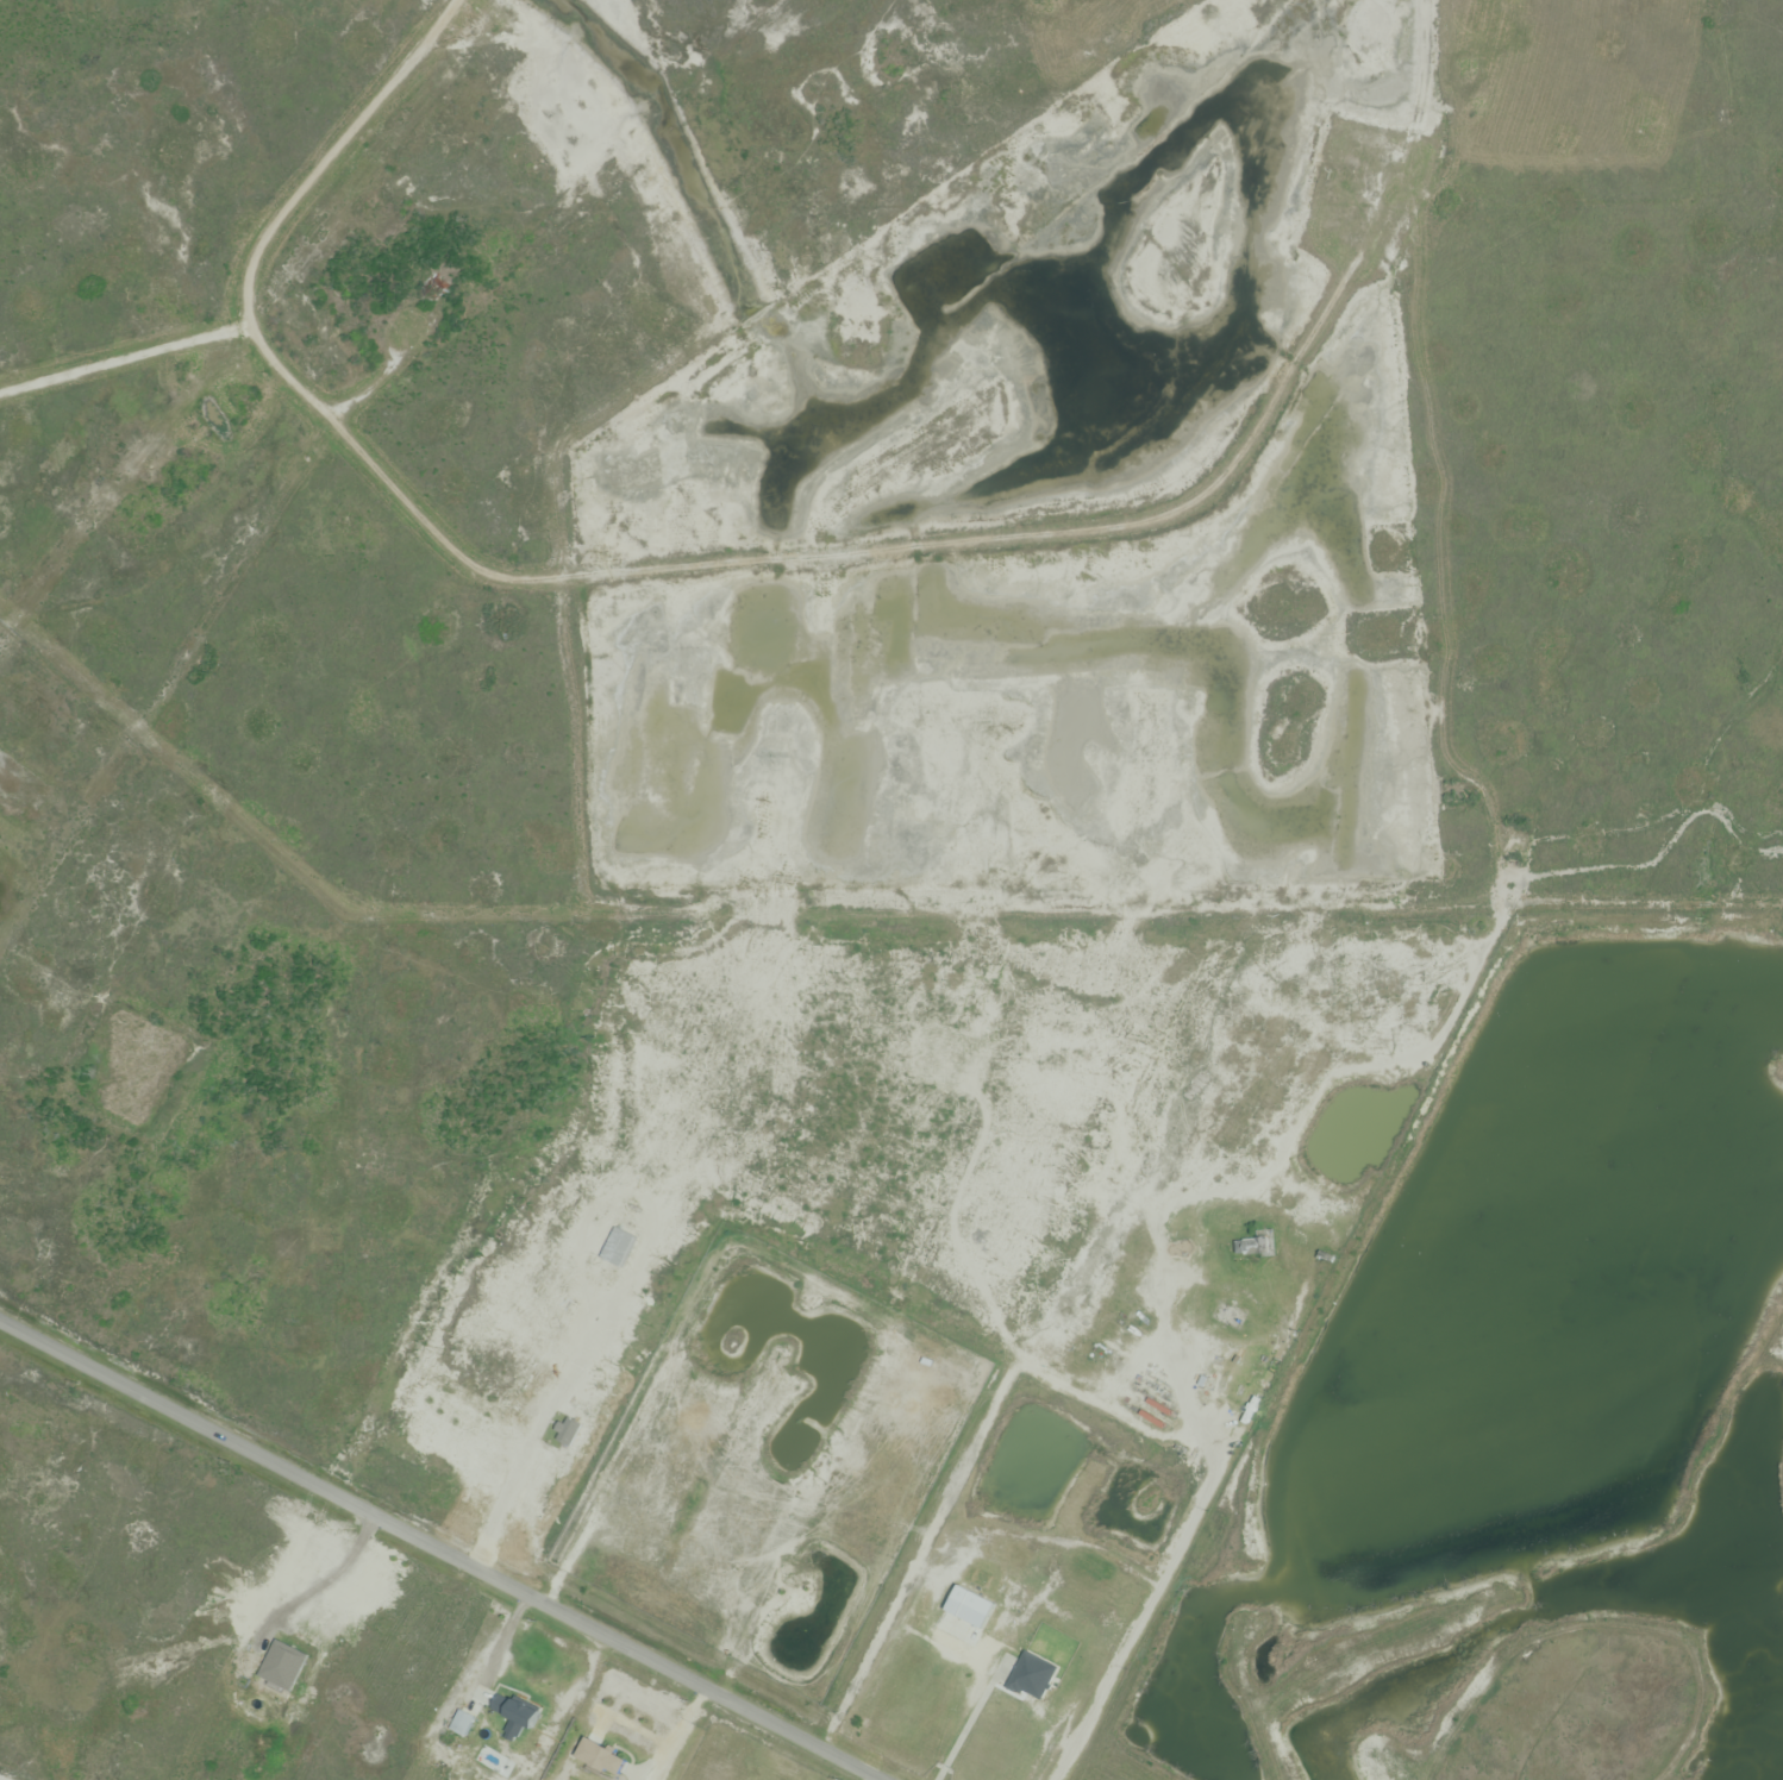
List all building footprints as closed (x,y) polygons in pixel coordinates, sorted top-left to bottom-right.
[(434,297),(450,282),(440,272),(425,288),(434,297)] [(1234,1257),(1265,1257),(1265,1240),(1234,1240),(1234,1257)] [(1036,1703),(1055,1674),(1026,1655),(1007,1683),(1036,1703)] [(623,1762),(593,1743),(583,1760),(612,1779),(623,1762)]
